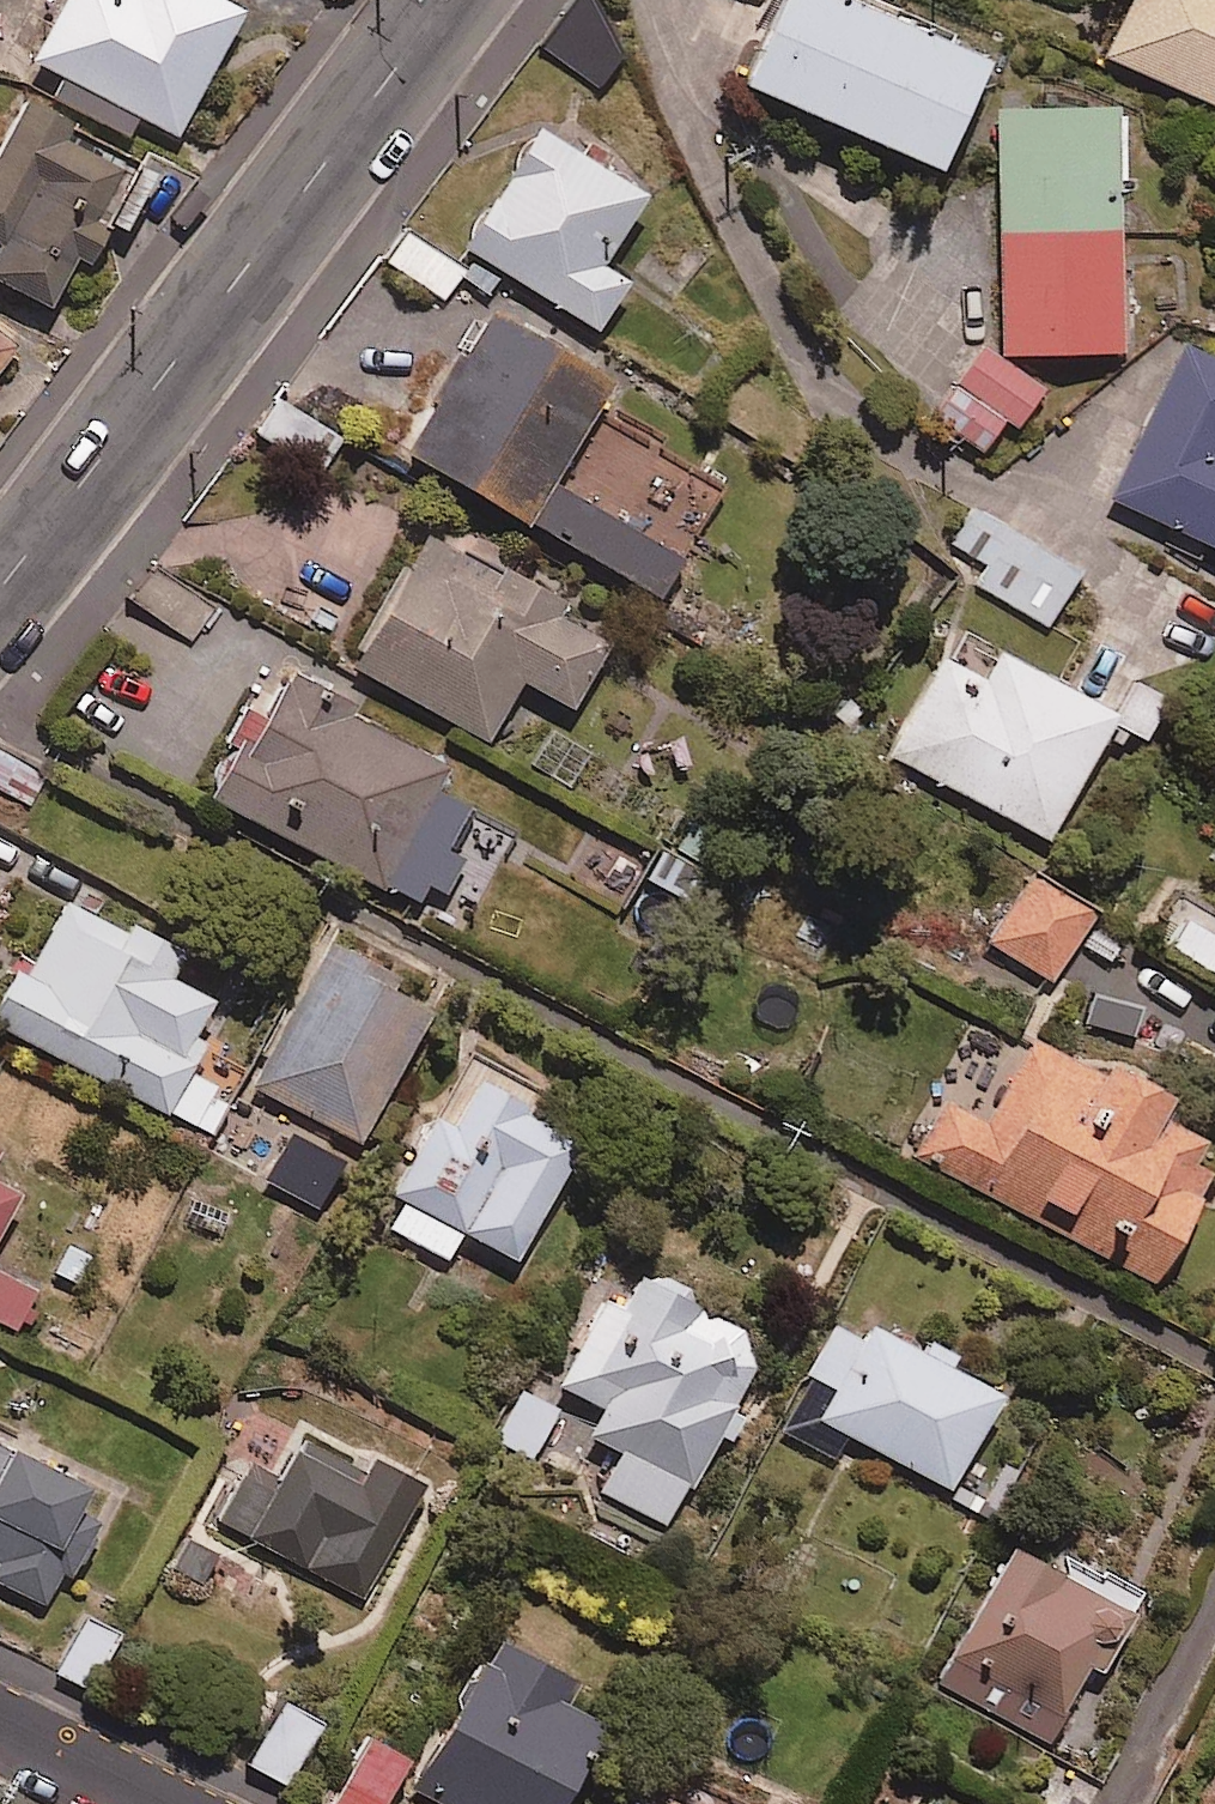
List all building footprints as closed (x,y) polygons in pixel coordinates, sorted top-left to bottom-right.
[(134,0),(70,0),(36,66),(182,141),(246,18),(212,0),(137,0),(136,1),(134,0)] [(844,0),(777,0),(740,84),(934,168),(981,59),(844,0)] [(1107,63),(1214,113),(1214,0),(1136,0),(1107,63)] [(127,241),(161,176),(30,108),(0,166),(0,248),(7,252),(0,265),(0,282),(56,311),(78,269),(81,271),(85,272),(89,272),(93,272),(96,271),(100,269),(103,267),(106,265),(109,262),(111,259),(113,255),(114,252),(115,248),(115,244),(121,237),(127,241)] [(1125,118),(1003,118),(1004,359),(1125,359),(1125,118)] [(650,201),(541,134),(468,252),(603,335),(632,287),(607,271),(650,201)] [(407,230),(386,264),(445,301),(466,267),(407,230)] [(691,554),(562,483),(619,390),(490,318),(411,459),(665,600),(691,554)] [(0,337),(0,378),(20,352),(0,337)] [(934,414),(983,452),(1007,421),(1019,431),(1046,396),(984,349),(934,414)] [(1188,351),(1113,499),(1214,551),(1214,365),(1188,351)] [(1081,576),(997,526),(966,578),(1050,628),(1081,576)] [(487,576),(423,539),(350,665),(478,738),(512,678),(563,707),(599,645),(546,615),(552,603),(491,568),(487,576)] [(1120,722),(1007,662),(985,704),(936,678),(893,758),(1053,845),(1120,722)] [(455,777),(290,685),(270,721),(246,707),(200,791),(424,916),(440,887),(455,896),(474,861),(460,852),(480,816),(444,796),(455,777)] [(1099,916),(1037,876),(994,944),(1056,984),(1099,916)] [(190,956),(139,930),(133,942),(62,906),(0,1027),(0,1029),(214,1139),(235,1098),(195,1078),(210,1048),(200,1043),(217,1008),(175,987),(190,956)] [(1167,950),(1214,976),(1214,940),(1182,922),(1167,950)] [(334,948),(249,1101),(290,1124),(297,1112),(363,1149),(434,1020),(397,999),(404,987),(334,948)] [(1035,1040),(991,1126),(944,1101),(914,1160),(1162,1288),(1214,1186),(1214,1150),(1170,1127),(1177,1113),(1035,1040)] [(584,1155),(528,1124),(532,1117),(478,1086),(469,1101),(453,1130),(433,1118),(396,1184),(414,1194),(393,1232),(449,1263),(465,1236),(521,1267),(584,1155)] [(25,1203),(0,1189),(0,1245),(25,1203)] [(705,1287),(626,1251),(610,1284),(595,1278),(551,1375),(597,1396),(584,1426),(617,1441),(596,1486),(667,1519),(745,1350),(731,1310),(701,1296),(705,1287)] [(14,1333),(37,1295),(0,1273),(0,1324),(14,1333)] [(944,1478),(996,1376),(943,1349),(948,1339),(921,1326),(916,1335),(862,1307),(853,1325),(827,1312),(801,1362),(831,1377),(814,1410),(944,1478)] [(551,1413),(520,1398),(501,1435),(533,1451),(551,1413)] [(371,1483),(307,1449),(286,1487),(251,1469),(221,1524),(369,1604),(428,1494),(379,1468),(371,1483)] [(0,1450),(0,1578),(66,1609),(115,1503),(0,1450)] [(1136,1583),(1009,1525),(936,1684),(1048,1735),(1083,1658),(1099,1665),(1136,1583)] [(123,1641),(90,1623),(61,1677),(94,1695),(123,1641)] [(505,1652),(429,1788),(456,1803),(573,1803),(609,1739),(571,1717),(583,1695),(505,1652)] [(324,1733),(286,1709),(250,1767),(288,1791),(324,1733)] [(373,1747),(340,1803),(392,1803),(411,1769),(373,1747)]
